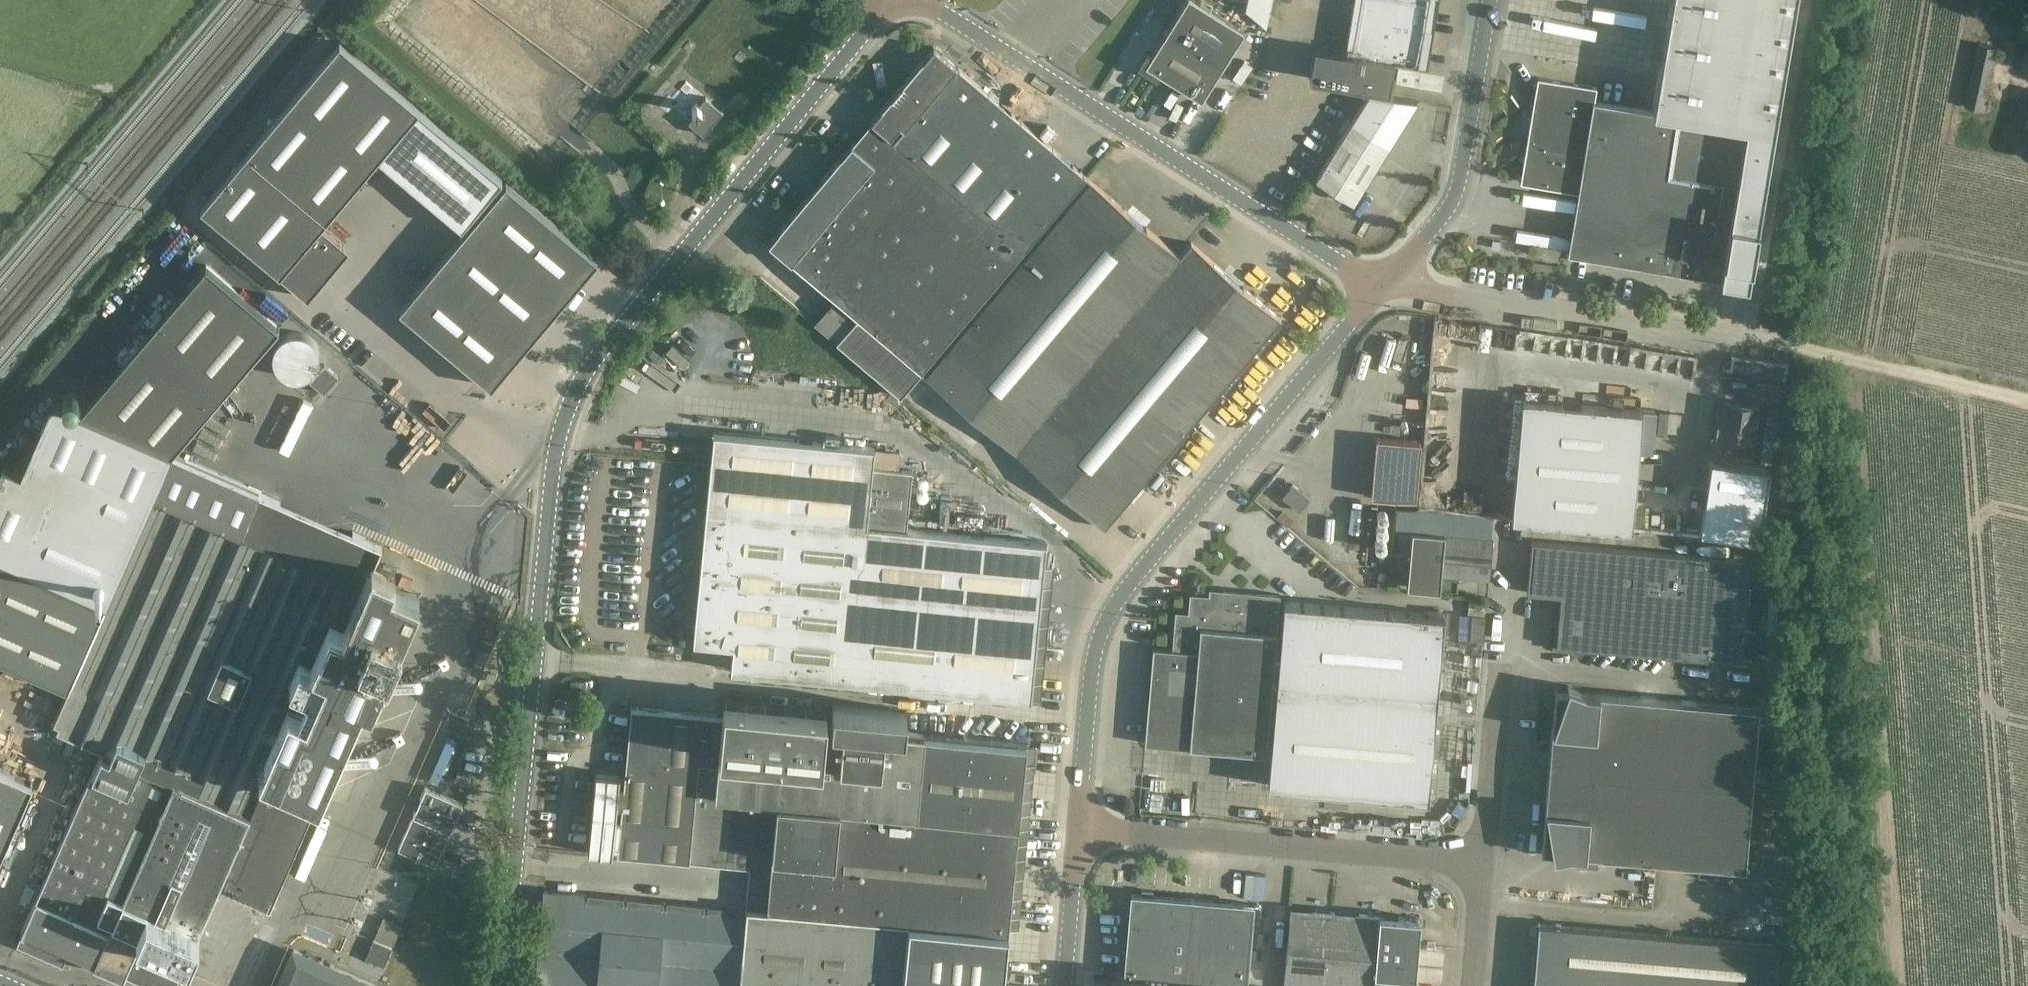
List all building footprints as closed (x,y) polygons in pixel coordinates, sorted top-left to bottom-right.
[(1244,30),(1196,0),(1186,0),(1152,54),(1147,50),(1137,65),(1157,78),(1160,73),(1202,98),(1244,30)] [(1310,78),(1389,91),(1394,60),(1419,64),(1425,27),(1433,28),(1434,27),(1427,26),(1431,0),(1354,0),(1346,51),(1315,46),(1310,78)] [(1732,35),(1739,5),(1728,2),(1720,32),(1732,35)] [(378,157),(419,108),(339,41),(201,206),(308,296),(349,247),(322,224),(378,157)] [(2000,47),(1978,43),(1965,107),(1987,111),(2000,47)] [(1036,258),(1097,185),(934,47),(904,82),(980,146),(948,184),(1036,258)] [(1719,276),(1742,140),(1744,126),(1595,101),(1597,88),(1539,78),(1532,82),(1536,88),(1526,152),(1520,156),(1524,161),(1523,171),(1517,175),(1522,181),(1579,191),(1570,251),(1719,276)] [(980,146),(904,82),(872,120),(948,184),(980,146)] [(1371,92),(1353,121),(1317,179),(1353,202),(1416,100),(1371,92)] [(697,113),(689,121),(703,134),(723,111),(706,96),(699,104),(697,102),(692,109),(697,113)] [(419,108),(378,157),(462,227),(502,178),(419,108)] [(857,147),(852,144),(769,242),(836,298),(869,326),(922,371),(933,381),(1036,258),(948,184),(872,120),(872,121),(876,124),(857,147)] [(643,132),(659,152),(667,146),(650,126),(643,132)] [(598,259),(595,257),(506,182),(399,309),(491,386),(598,259)] [(1097,185),(1036,258),(933,381),(1105,527),(1282,318),(1192,242),(1180,255),(1097,185)] [(1297,207),(1315,202),(1312,193),(1294,198),(1297,207)] [(207,264),(79,412),(124,431),(172,452),(279,326),(207,264)] [(836,298),(815,323),(901,395),(922,371),(869,326),(836,298)] [(307,333),(299,330),(291,331),(283,334),(278,340),(274,347),(273,355),(275,362),(279,369),(285,374),(293,377),(301,377),(308,374),(315,368),(319,361),(320,353),(318,345),(313,338),(307,333)] [(1563,330),(1560,345),(1575,348),(1578,333),(1563,330)] [(339,375),(325,363),(310,380),(325,392),(339,375)] [(1571,363),(1564,372),(1580,383),(1586,373),(1571,363)] [(1632,529),(1642,409),(1522,398),(1512,518),(1632,529)] [(0,467),(0,558),(106,605),(153,497),(105,476),(124,431),(79,412),(54,401),(22,474),(1,465),(0,467)] [(1733,459),(1734,458),(1737,438),(1753,440),(1758,407),(1725,402),(1722,416),(1718,416),(1712,456),(1733,459)] [(124,431),(105,476),(153,497),(173,452),(172,452),(124,431)] [(731,669),(910,686),(931,688),(938,610),(1039,619),(1046,542),(907,528),(913,470),(899,468),(873,466),(875,446),(713,431),(693,642),(733,645),(731,669)] [(1420,440),(1376,436),(1371,494),(1415,498),(1420,440)] [(17,946),(64,966),(70,951),(95,961),(94,963),(147,985),(176,985),(190,955),(200,931),(220,886),(219,885),(251,813),(268,773),(320,796),(363,697),(372,702),(423,584),(395,571),(399,562),(378,554),(383,544),(258,490),(265,473),(200,443),(192,461),(173,452),(153,497),(106,605),(69,690),(54,722),(60,725),(57,730),(97,748),(102,750),(37,898),(36,898),(22,932),(24,932),(17,946)] [(1767,465),(1712,456),(1701,532),(1756,540),(1767,465)] [(1300,511),(1305,505),(1311,498),(1294,484),(1283,497),(1300,511)] [(1492,537),(1412,530),(1407,587),(1440,590),(1441,573),(1489,578),(1492,537)] [(1362,534),(1363,545),(1385,543),(1385,533),(1362,534)] [(1290,549),(1304,559),(1313,546),(1299,536),(1290,549)] [(1604,650),(1614,549),(1532,542),(1527,593),(1561,596),(1556,646),(1604,650)] [(611,575),(638,579),(642,553),(614,549),(611,575)] [(1750,560),(1614,549),(1604,650),(1742,662),(1750,560)] [(69,690),(106,605),(0,558),(0,660),(69,690)] [(1175,608),(1173,649),(1153,647),(1145,743),(1266,753),(1264,785),(1428,799),(1444,615),(1436,614),(1276,597),(1276,592),(1205,587),(1205,590),(1186,590),(1183,608),(1175,608)] [(1451,611),(1483,609),(1483,591),(1450,593),(1451,611)] [(1031,698),(1039,619),(938,610),(931,688),(1031,698)] [(1470,639),(1483,640),(1485,616),(1472,615),(1470,639)] [(591,628),(591,637),(610,637),(610,628),(591,628)] [(1454,684),(1479,685),(1480,644),(1455,644),(1454,684)] [(1572,852),(1745,867),(1758,708),(1585,692),(1568,686),(1566,691),(1555,690),(1541,850),(1552,851),(1553,856),(1572,852)] [(537,985),(1003,985),(1008,931),(1026,743),(904,732),(906,710),(833,704),(831,725),(824,724),(826,709),(724,700),(723,716),(632,707),(625,779),(618,852),(750,867),(746,908),(546,889),(543,919),(540,949),(537,979),(537,985)] [(471,719),(451,711),(447,721),(466,729),(471,719)] [(33,783),(0,769),(0,859),(33,783)] [(458,772),(455,780),(466,784),(469,777),(458,772)] [(618,852),(625,779),(620,779),(621,776),(596,774),(588,853),(613,855),(614,852),(618,852)] [(463,802),(426,786),(399,849),(436,865),(463,802)] [(366,840),(360,858),(393,868),(399,850),(366,840)] [(1143,895),(1132,894),(1124,985),(1246,985),(1253,904),(1143,895)] [(1380,915),(1291,907),(1284,984),(1312,985),(1374,985),(1380,915)] [(1420,919),(1380,915),(1374,985),(1415,985),(1420,919)] [(1779,944),(1539,923),(1533,985),(1775,985),(1779,944)] [(375,939),(370,949),(369,951),(387,959),(392,947),(375,939)] [(376,985),(295,950),(279,985),(376,985)]
